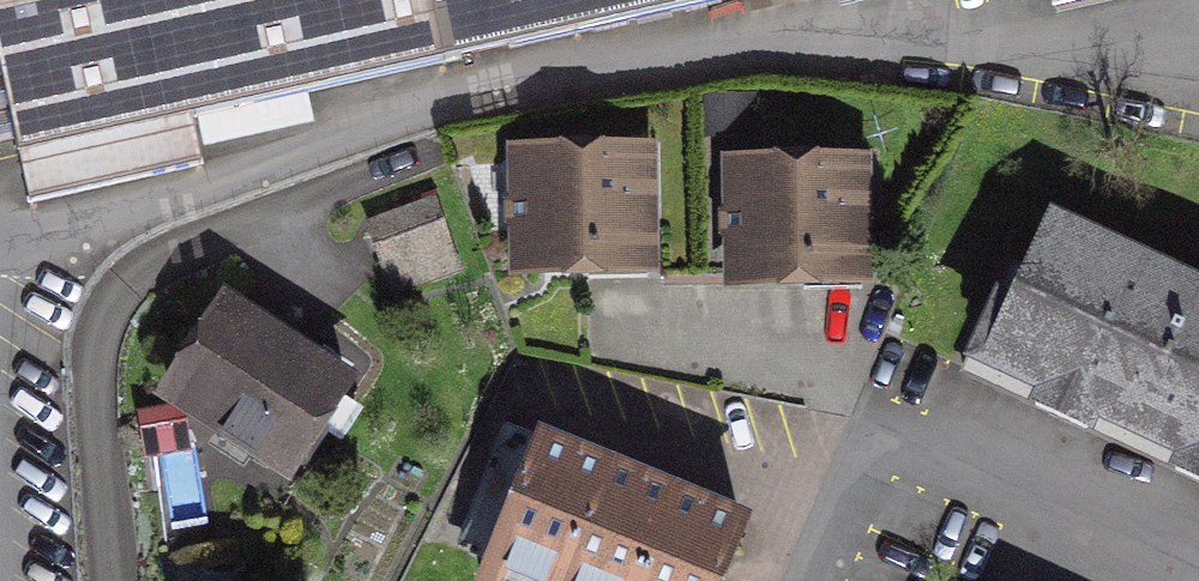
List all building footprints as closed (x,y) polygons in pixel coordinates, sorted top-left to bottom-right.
[(31,203),(205,164),(194,118),(725,0),(0,0),(0,65),(31,203)] [(649,154),(522,157),(524,269),(650,267),(649,154)] [(861,166),(736,168),(738,282),(863,280),(861,166)] [(434,202),(370,224),(394,292),(458,270),(434,202)] [(1055,222),(1018,301),(1000,293),(968,361),(1198,468),(1198,289),(1055,222)] [(346,381),(235,309),(177,399),(287,471),(346,381)] [(515,430),(467,547),(496,559),(487,580),(565,580),(611,469),(515,430)] [(611,469),(565,580),(642,580),(677,496),(611,469)] [(677,496),(642,580),(719,580),(743,524),(677,496)]
